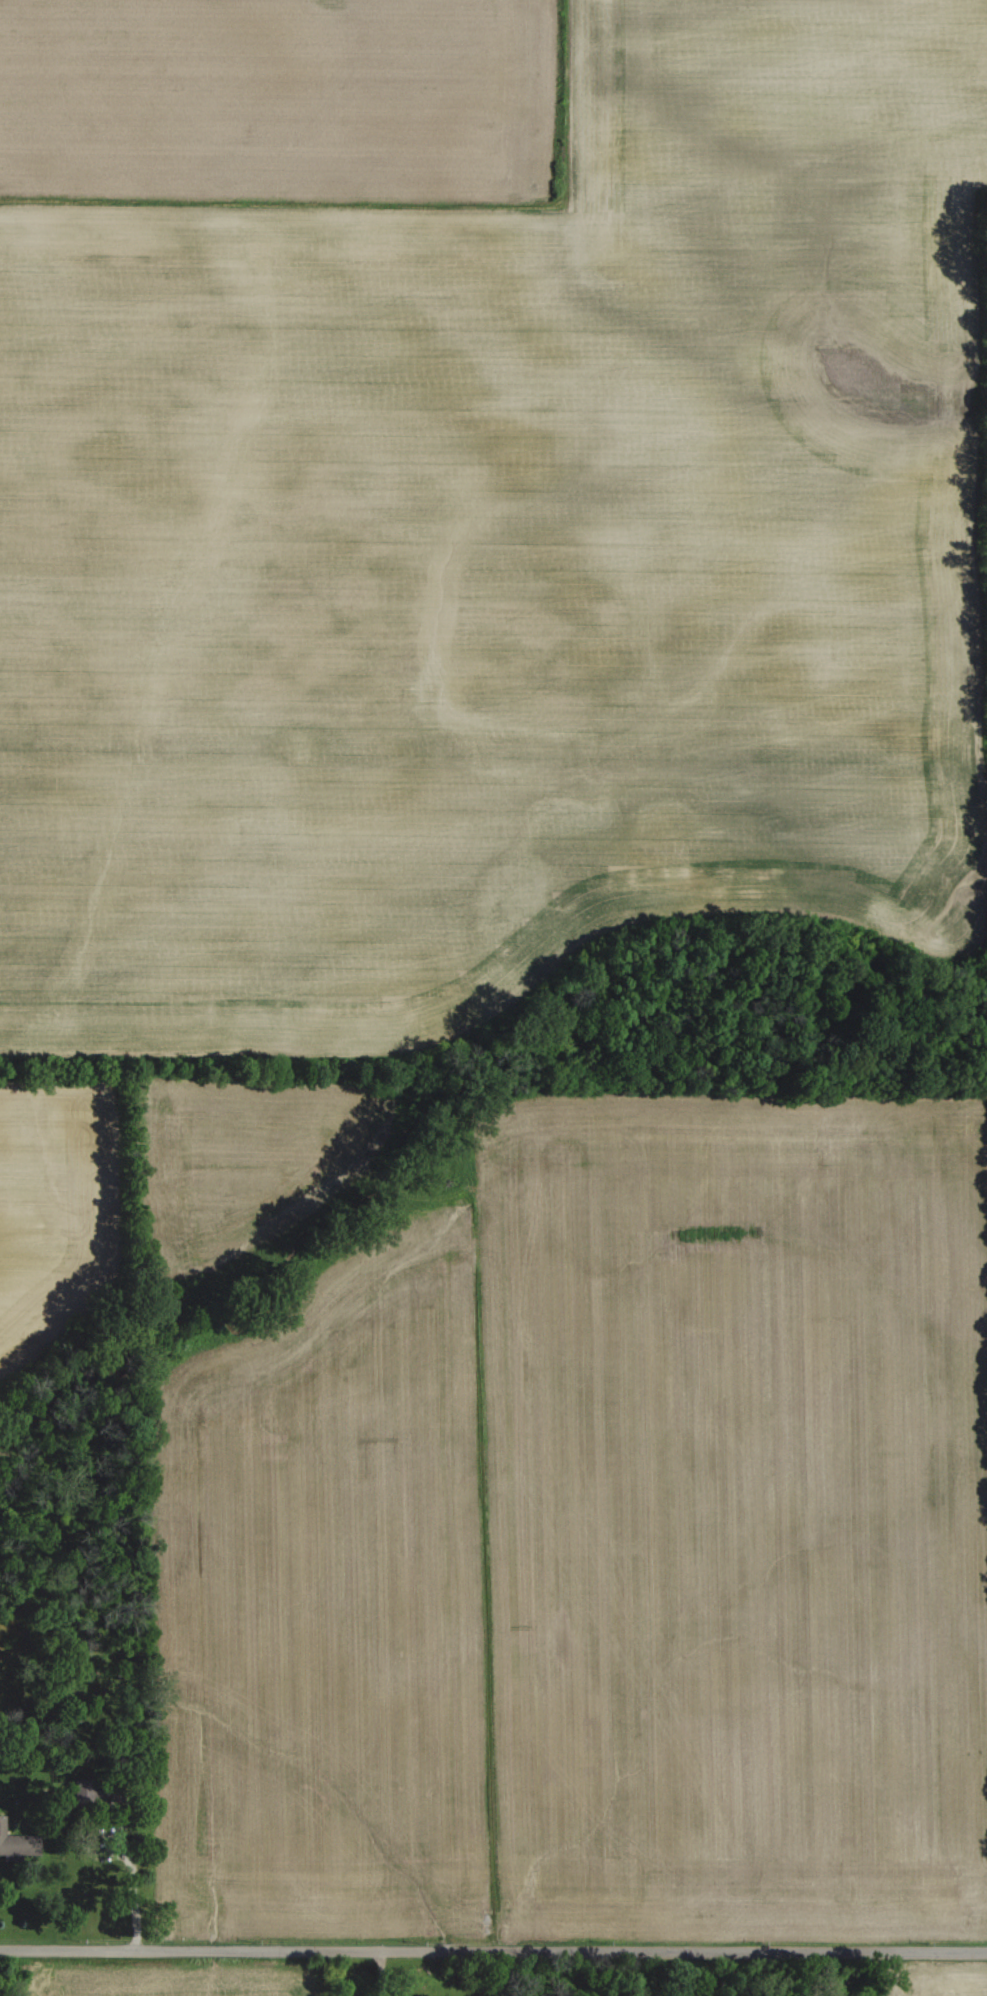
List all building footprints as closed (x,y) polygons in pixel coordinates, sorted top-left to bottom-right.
[(119,1779),(88,1781),(88,1778),(72,1779),(73,1802),(89,1801),(89,1799),(120,1798),(119,1779)] [(5,1835),(4,1815),(0,1815),(0,1854),(4,1854),(4,1856),(39,1855),(39,1834),(5,1835)]
